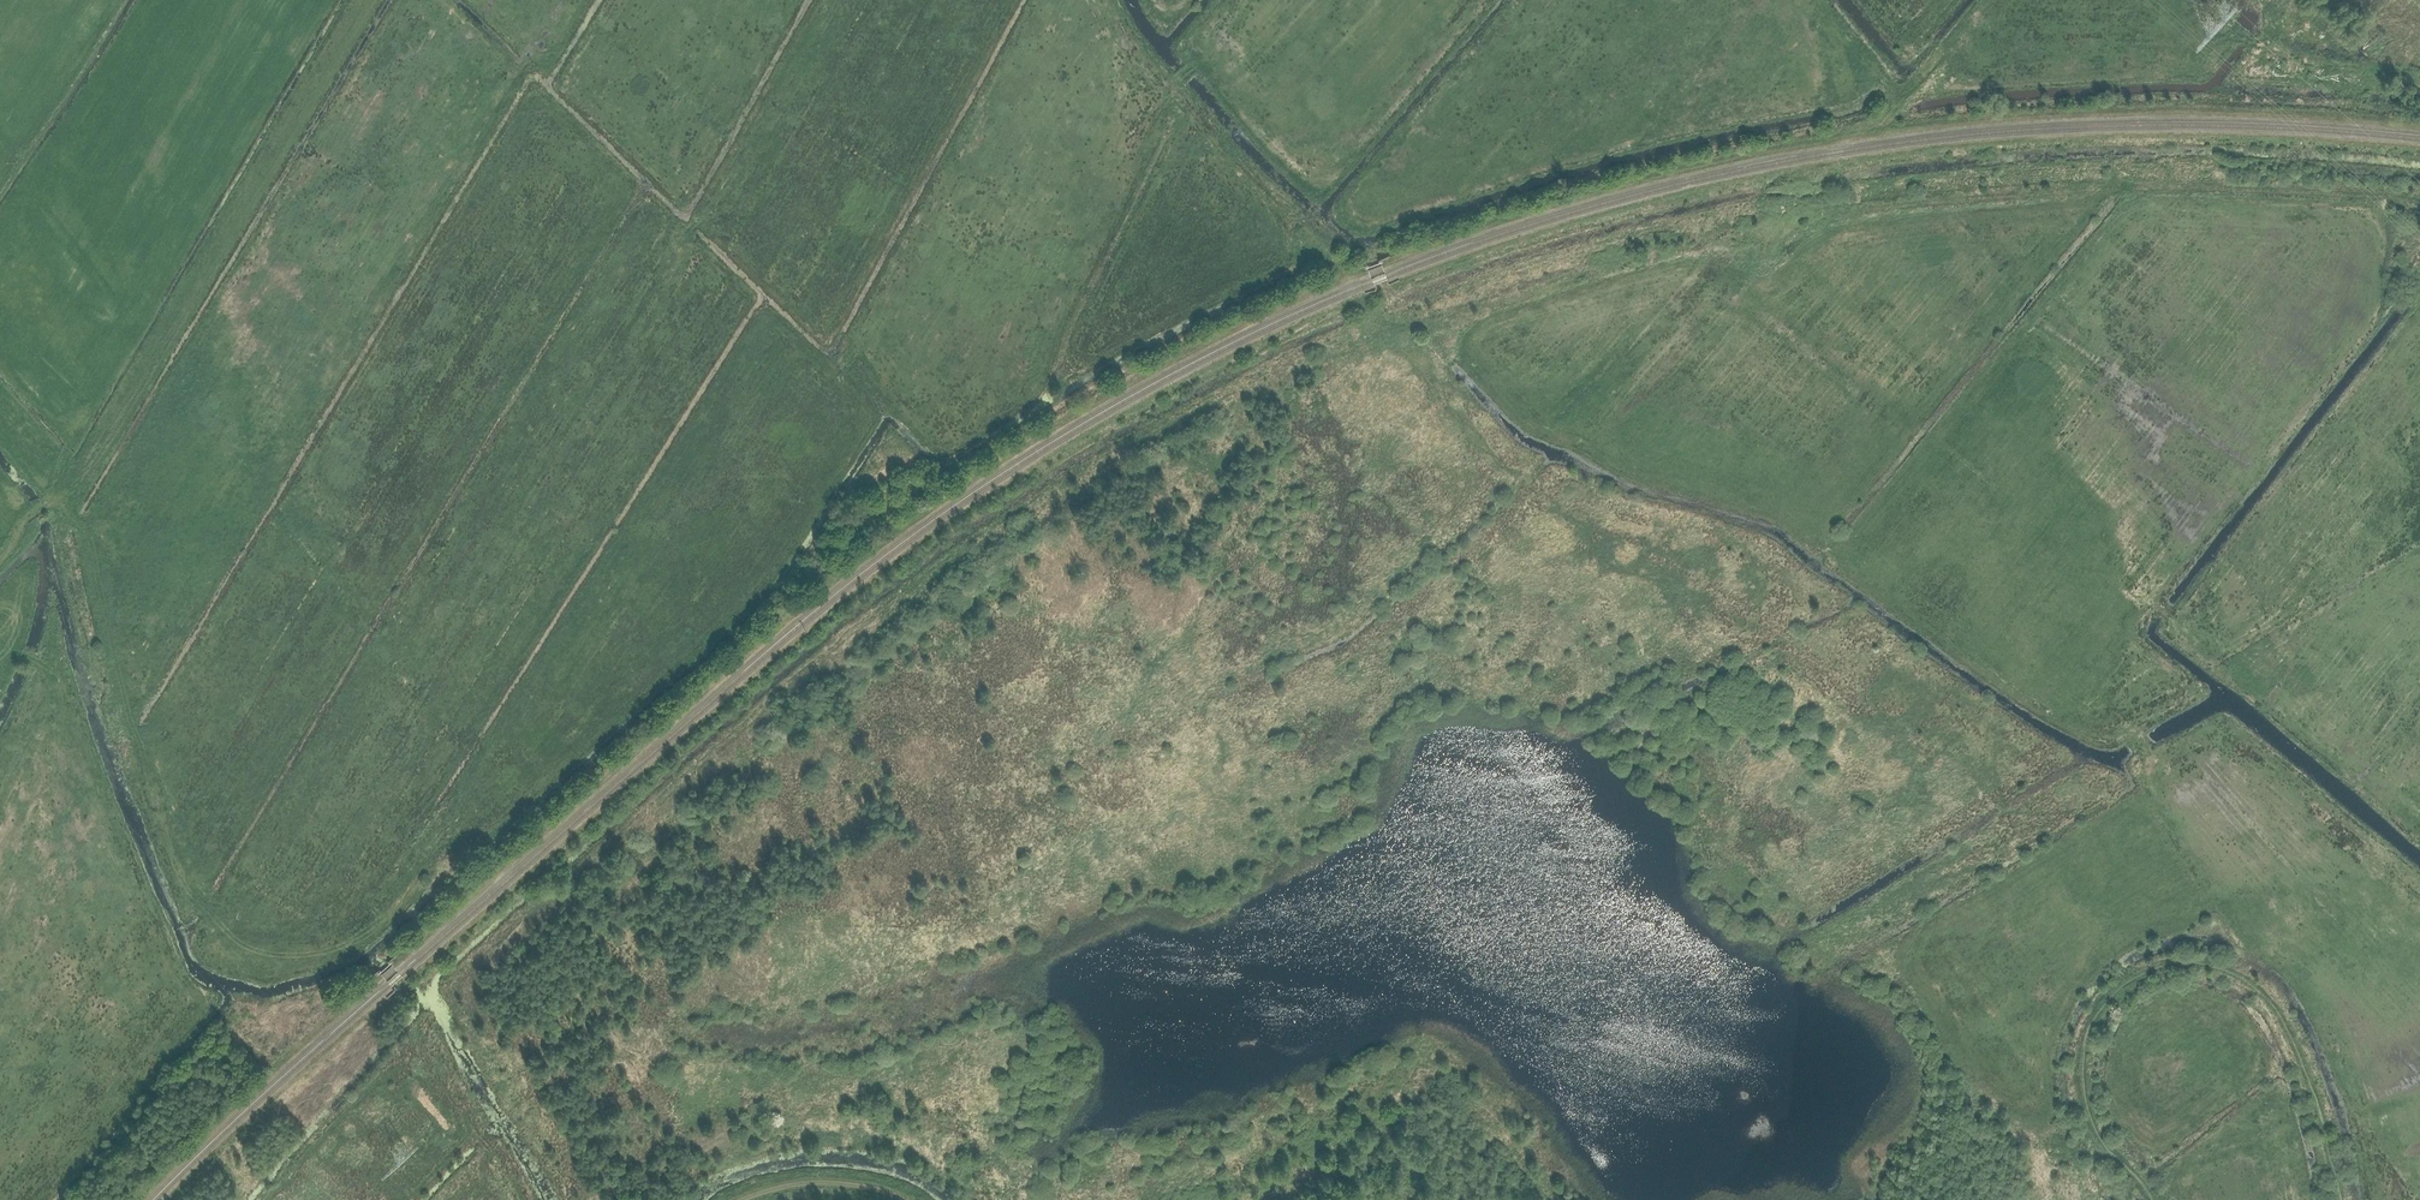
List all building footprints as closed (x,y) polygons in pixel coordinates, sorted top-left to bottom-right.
[(1373,276),(1385,270),(1381,262),(1369,267),(1373,276)]
